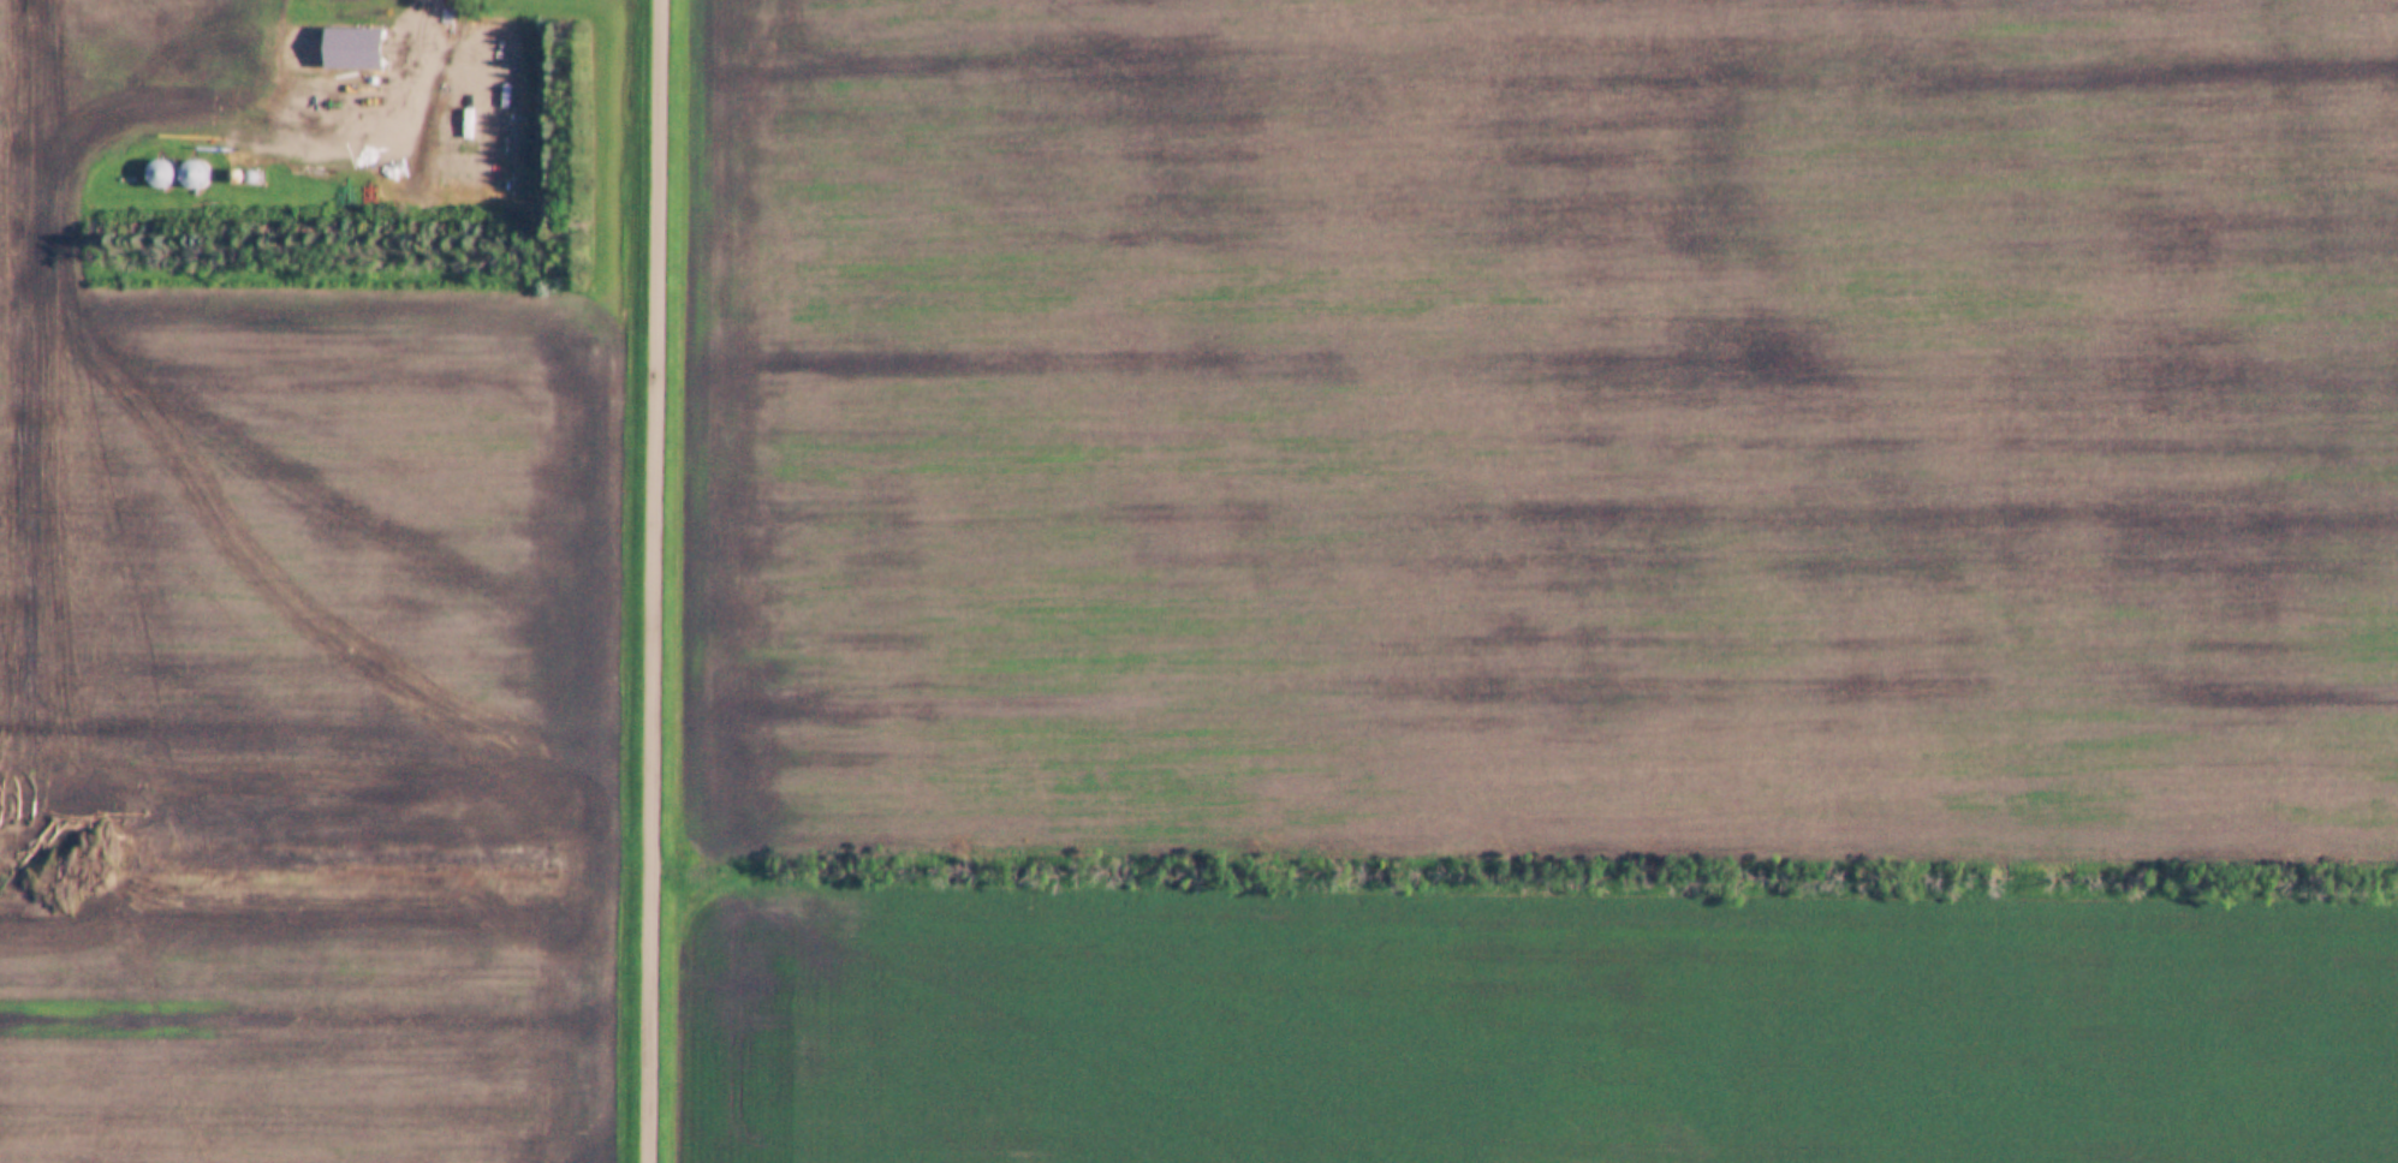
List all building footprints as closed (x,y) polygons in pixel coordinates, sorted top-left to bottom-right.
[(149,165),(153,188),(176,184),(172,161),(149,165)]
